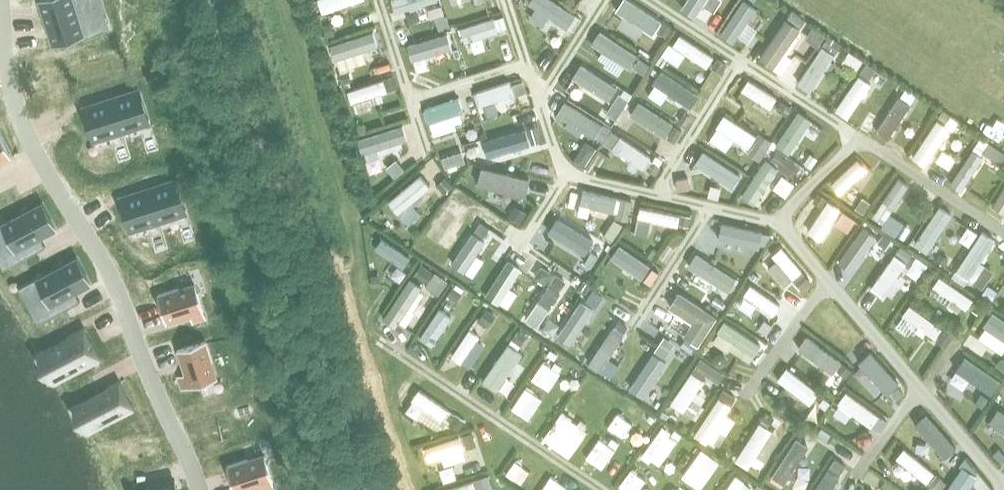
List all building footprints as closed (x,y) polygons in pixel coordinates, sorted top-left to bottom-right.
[(53,43),(81,34),(83,33),(79,23),(103,16),(98,0),(39,0),(53,43)] [(140,91),(111,101),(120,127),(148,118),(140,91)] [(111,101),(83,110),(91,136),(120,127),(111,101)] [(10,159),(0,139),(0,164),(10,159)] [(177,181),(148,190),(157,217),(185,208),(177,181)] [(148,190),(120,199),(128,226),(157,217),(148,190)] [(0,246),(0,260),(3,265),(1,266),(2,268),(39,248),(38,246),(34,238),(40,235),(55,227),(42,203),(3,223),(2,224),(11,241),(0,246)] [(46,297),(29,305),(38,321),(36,322),(37,324),(74,305),(73,302),(69,295),(74,292),(90,283),(77,259),(38,280),(37,280),(46,297)] [(195,281),(157,293),(167,322),(190,315),(192,322),(206,318),(195,281)] [(716,317),(678,292),(669,306),(693,321),(683,336),(697,345),(716,317)] [(83,329),(43,350),(59,380),(99,359),(83,329)] [(204,339),(176,348),(183,372),(176,374),(180,388),(216,376),(204,339)] [(119,382),(78,403),(92,430),(132,409),(119,382)] [(226,464),(234,489),(244,489),(258,486),(259,489),(273,489),(275,489),(264,453),(226,464)] [(131,489),(176,489),(174,480),(131,489)]
